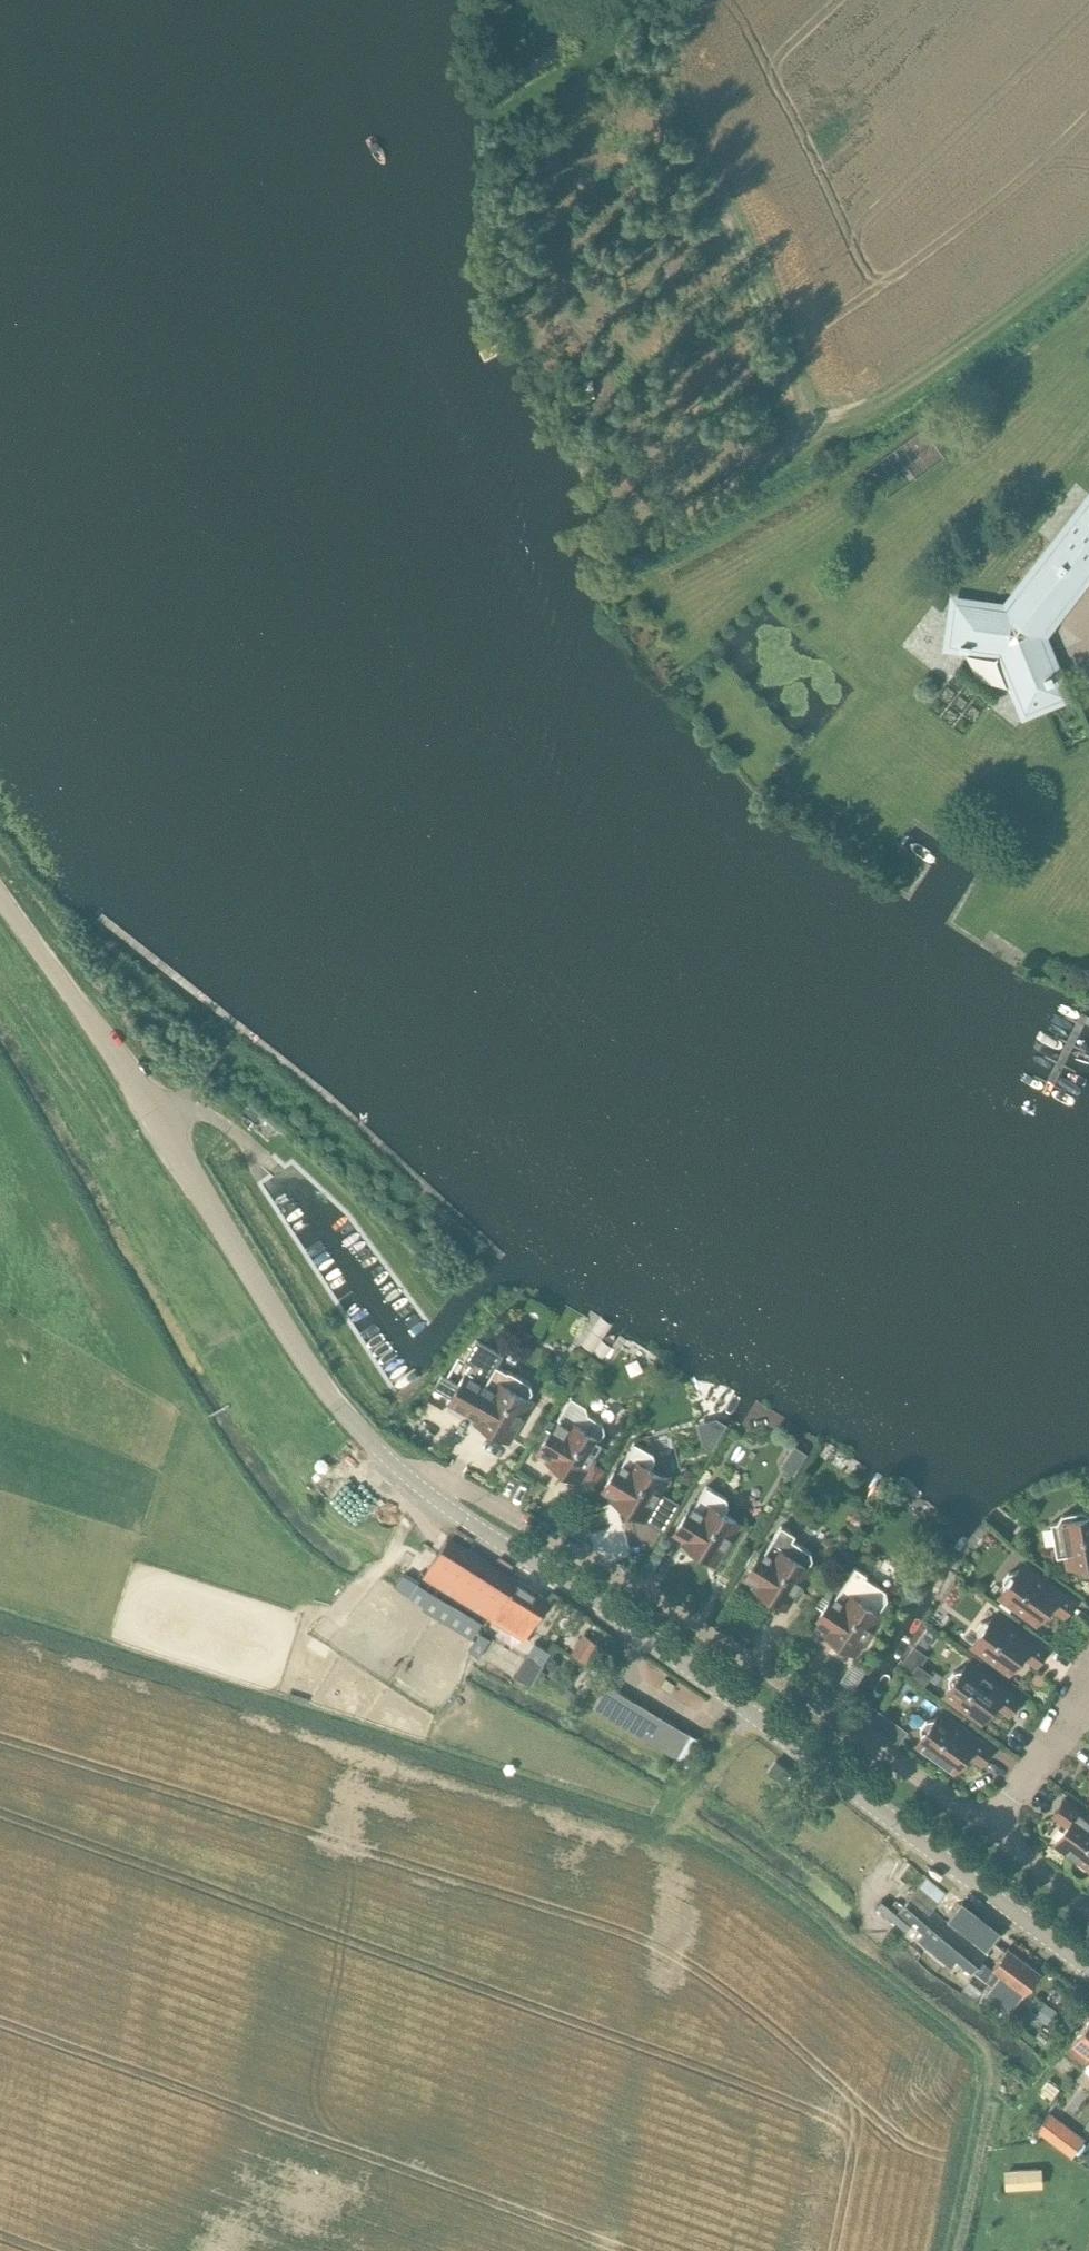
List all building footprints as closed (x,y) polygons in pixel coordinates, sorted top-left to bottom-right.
[(898,455),(886,464),(893,473),(905,464),(898,455)] [(1006,608),(956,602),(951,644),(1000,651),(1026,712),(1066,696),(1041,635),(1088,573),(1088,502),(1006,608)] [(441,1375),(434,1387),(452,1397),(450,1401),(454,1403),(467,1411),(479,1418),(477,1422),(491,1430),(492,1435),(498,1439),(504,1437),(508,1439),(531,1399),(529,1398),(533,1391),(531,1382),(509,1370),(508,1371),(498,1365),(504,1354),(492,1347),(476,1339),(464,1360),(471,1364),(467,1371),(459,1385),(441,1375)] [(605,1432),(603,1423),(588,1414),(586,1405),(571,1396),(558,1418),(560,1419),(558,1424),(550,1419),(538,1437),(544,1441),(539,1450),(551,1457),(548,1461),(562,1470),(563,1475),(569,1479),(575,1478),(579,1480),(603,1440),(601,1439),(605,1432)] [(716,1418),(696,1424),(701,1444),(712,1450),(727,1424),(716,1418)] [(651,1469),(656,1461),(653,1453),(634,1442),(622,1463),(620,1461),(604,1489),(616,1496),(614,1500),(627,1508),(629,1514),(635,1518),(641,1516),(644,1518),(668,1478),(651,1469)] [(594,1463),(584,1478),(595,1485),(605,1469),(594,1463)] [(685,1471),(684,1475),(685,1479),(688,1483),(694,1481),(696,1477),(695,1472),(689,1469),(685,1471)] [(729,1506),(727,1497),(707,1485),(694,1506),(692,1504),(675,1532),(687,1539),(685,1543),(699,1552),(700,1558),(706,1561),(712,1560),(715,1562),(739,1522),(724,1513),(729,1506)] [(877,1485),(867,1501),(875,1506),(885,1490),(877,1485)] [(663,1507),(658,1514),(668,1520),(673,1512),(663,1507)] [(1084,1510),(1075,1512),(1062,1514),(1057,1522),(1051,1523),(1057,1556),(1068,1554),(1070,1566),(1088,1563),(1088,1514),(1084,1510)] [(811,1551),(793,1539),(796,1534),(781,1525),(765,1550),(763,1549),(746,1576),(758,1583),(755,1588),(769,1596),(770,1602),(776,1606),(782,1605),(785,1607),(810,1568),(808,1567),(813,1559),(811,1551)] [(524,1639),(549,1598),(450,1538),(425,1579),(524,1639)] [(1065,1614),(1074,1601),(1023,1564),(1018,1571),(1009,1572),(1003,1579),(1005,1588),(1000,1595),(1037,1622),(1051,1603),(1065,1614)] [(887,1598),(886,1590),(865,1576),(867,1574),(855,1566),(836,1596),(833,1594),(816,1621),(828,1629),(825,1633),(838,1642),(840,1648),(846,1651),(851,1650),(855,1652),(880,1614),(878,1613),(883,1605),(887,1598)] [(472,1640),(482,1622),(404,1575),(395,1589),(424,1606),(422,1610),(472,1640)] [(1038,1663),(1047,1651),(995,1613),(990,1620),(981,1621),(976,1629),(978,1638),(973,1644),(1010,1671),(1023,1653),(1038,1663)] [(479,1657),(479,1656),(490,1639),(480,1633),(469,1650),(468,1651),(479,1657)] [(535,1642),(528,1653),(543,1663),(551,1651),(535,1642)] [(514,1675),(530,1685),(535,1677),(540,1669),(542,1665),(526,1655),(514,1675)] [(994,1673),(979,1662),(974,1667),(968,1663),(963,1669),(954,1671),(949,1678),(950,1687),(945,1694),(983,1720),(996,1702),(1010,1712),(1019,1700),(990,1679),(994,1673)] [(910,1676),(909,1677),(923,1687),(932,1675),(920,1666),(918,1664),(910,1676)] [(540,1669),(535,1677),(536,1678),(540,1681),(545,1672),(541,1670),(540,1669)] [(665,1678),(660,1686),(669,1692),(674,1684),(665,1678)] [(677,1757),(691,1734),(607,1683),(592,1707),(677,1757)] [(865,1710),(859,1718),(897,1745),(908,1731),(875,1707),(870,1703),(865,1710)] [(983,1761),(992,1749),(940,1712),(936,1718),(926,1720),(921,1727),(923,1736),(918,1743),(955,1770),(968,1751),(983,1761)] [(787,1785),(795,1774),(776,1760),(768,1770),(787,1785)] [(1064,1801),(1055,1813),(1069,1823),(1056,1842),(1088,1866),(1088,1819),(1064,1801)] [(882,1897),(876,1905),(905,1930),(911,1923),(923,1932),(956,1960),(971,1972),(987,1955),(985,1953),(946,1920),(933,1909),(946,1894),(927,1878),(899,1912),(882,1897)] [(946,1920),(985,1953),(1001,1933),(962,1901),(946,1920)] [(1009,2011),(1039,1973),(1008,1948),(993,1967),(1000,1973),(985,1993),(1009,2011)] [(1072,2041),(1088,2053),(1088,2019),(1072,2041)] [(1040,2168),(1003,2170),(1005,2190),(1041,2188),(1040,2168)]
